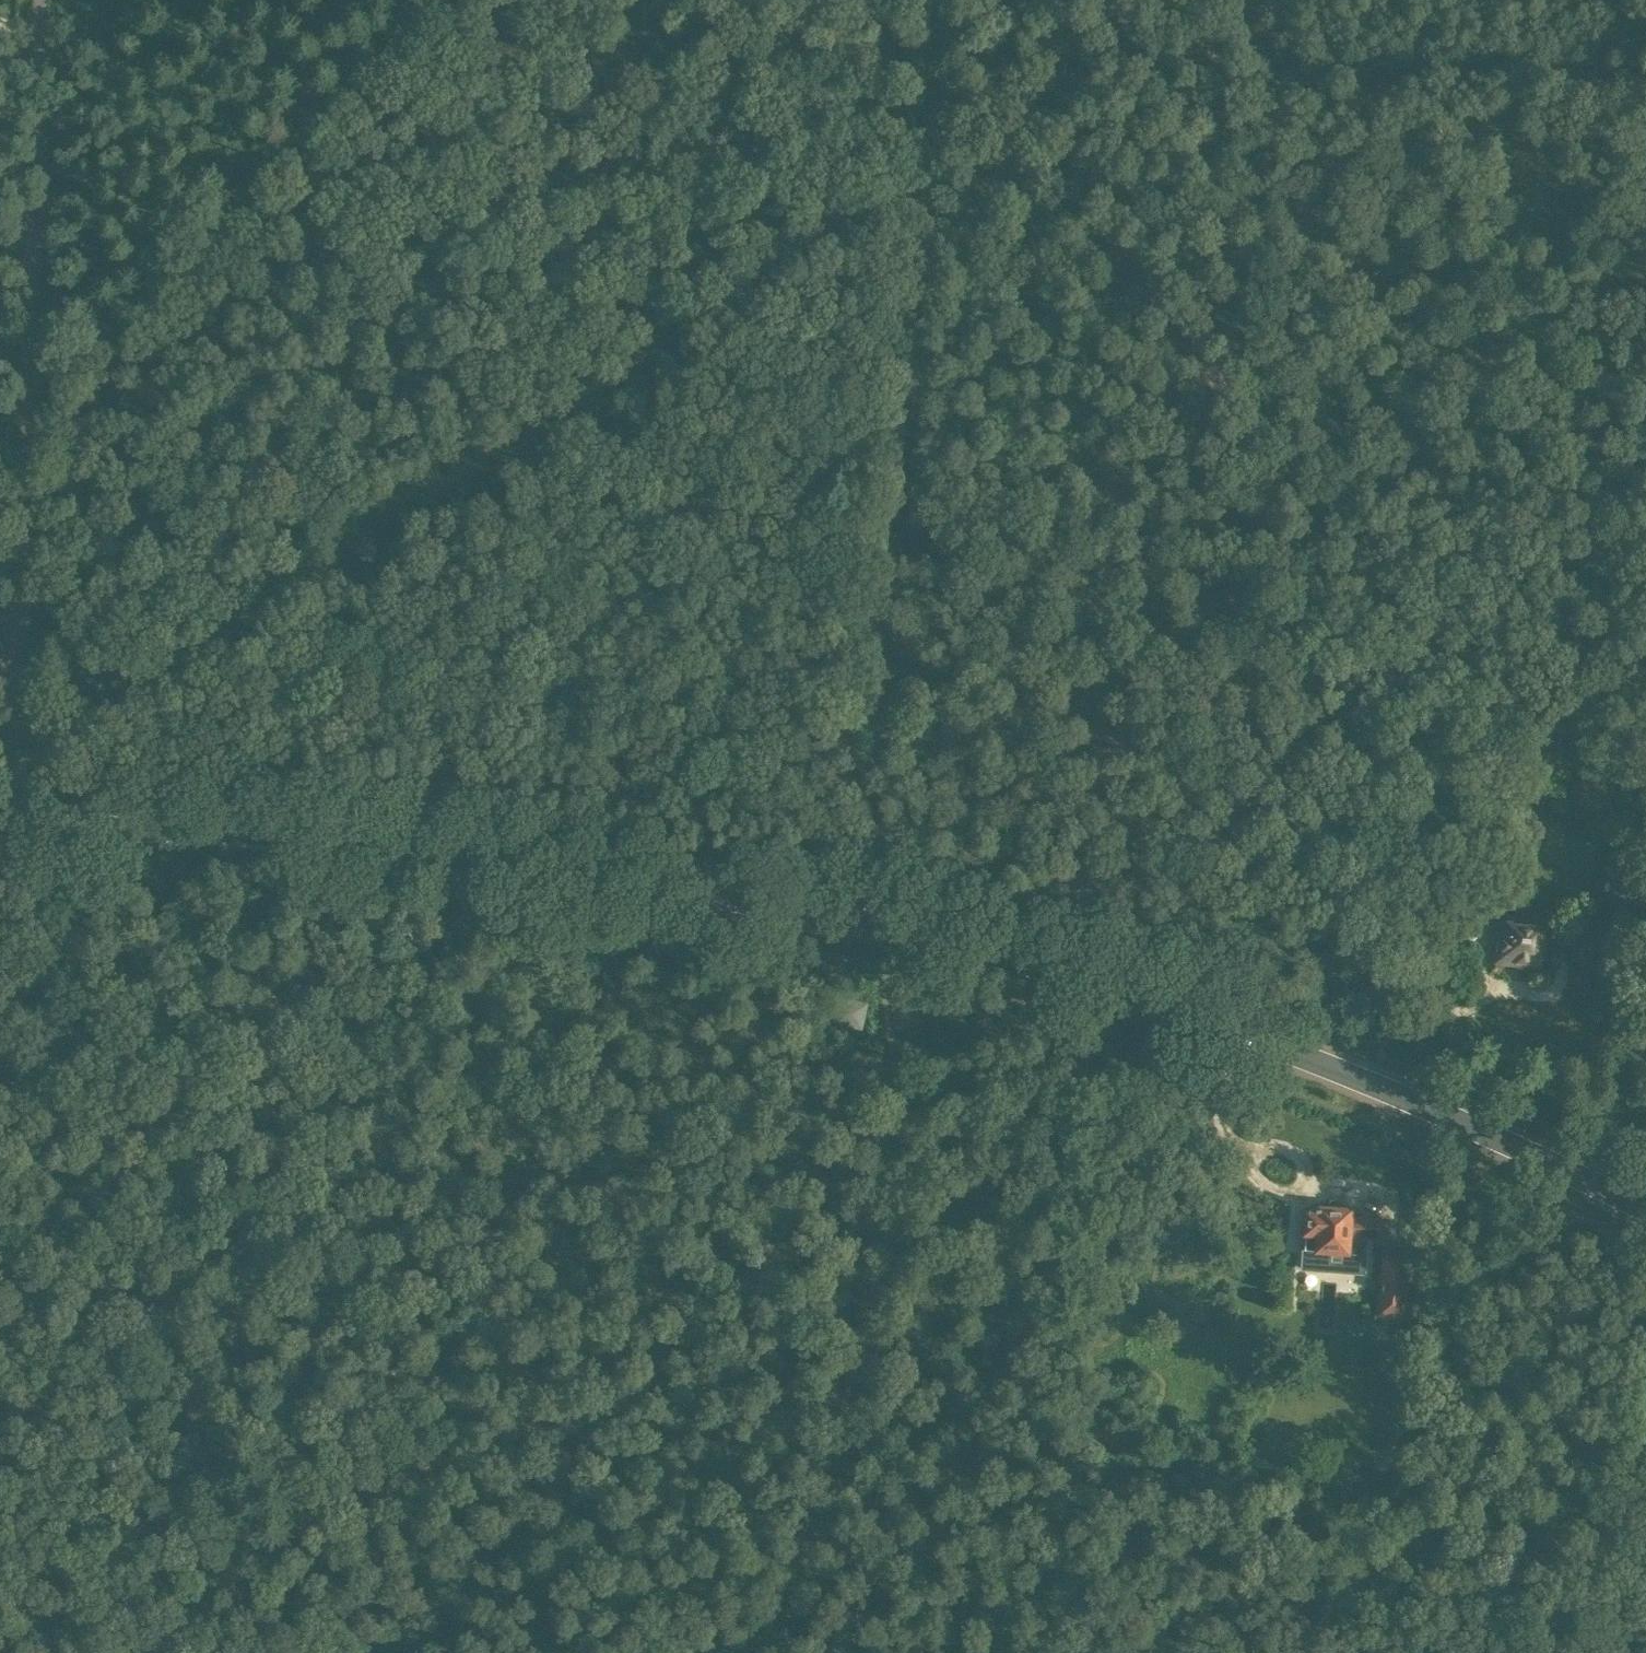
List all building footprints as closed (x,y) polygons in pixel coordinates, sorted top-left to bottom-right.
[(1495,955),(1496,955),(1495,963),(1493,964),(1494,965),(1496,964),(1539,969),(1540,959),(1543,959),(1544,941),(1542,941),(1543,928),(1508,924),(1508,926),(1499,925),(1498,924),(1497,925),(1498,926),(1495,955)] [(834,1022),(860,1028),(865,1005),(840,999),(834,1022)] [(1305,1236),(1304,1251),(1302,1269),(1328,1271),(1330,1253),(1346,1254),(1345,1260),(1364,1261),(1365,1239),(1382,1240),(1384,1221),(1360,1220),(1350,1219),(1350,1211),(1340,1210),(1340,1207),(1329,1207),(1329,1210),(1318,1209),(1318,1211),(1309,1210),(1309,1214),(1305,1214),(1304,1235),(1305,1236)] [(1385,1318),(1403,1319),(1406,1280),(1387,1279),(1385,1318)]
